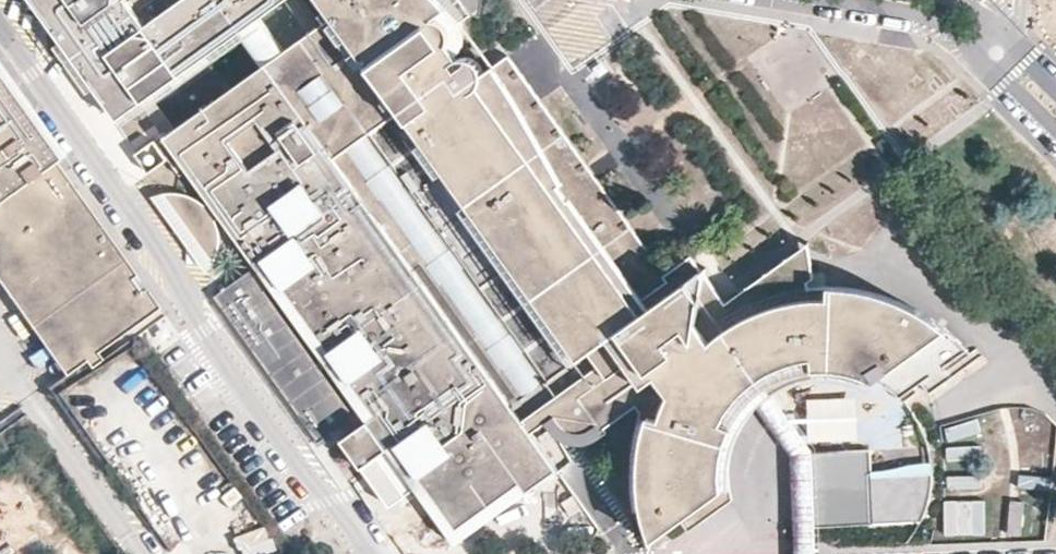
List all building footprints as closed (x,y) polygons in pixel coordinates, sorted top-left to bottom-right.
[(72,59),(117,121),(140,104),(148,98),(243,30),(262,16),(285,0),(31,0),(72,59)] [(843,288),(832,289),(814,289),(813,279),(817,276),(811,247),(725,309),(717,299),(715,296),(701,278),(693,267),(666,286),(631,238),(585,175),(503,61),(483,74),(480,67),(476,62),(471,59),(463,57),(455,56),(457,50),(460,43),(461,36),(460,27),(458,19),(470,11),(462,0),(318,0),(331,20),(287,51),(268,66),(174,133),(165,140),(211,204),(220,217),(225,223),(259,271),(363,415),(367,421),(369,424),(343,442),(363,472),(388,455),(445,527),(459,545),(557,473),(562,469),(536,434),(548,425),(553,431),(558,436),(566,440),(574,442),(582,443),(589,441),(598,438),(607,433),(605,431),(627,417),(638,409),(643,418),(643,421),(639,434),(637,444),(640,459),(641,471),(642,485),(642,492),(642,505),(642,514),(647,515),(648,518),(651,528),(653,537),(655,543),(658,546),(688,524),(694,532),(734,501),(738,498),(737,488),(736,478),(737,469),(738,458),(740,450),(743,439),(746,432),(751,424),(756,417),(762,409),(768,404),(771,401),(774,399),(779,395),(787,391),(792,388),(800,385),(807,383),(817,380),(827,380),(837,380),(845,381),(856,383),(865,385),(875,389),(881,385),(890,389),(899,394),(905,399),(912,406),(925,397),(924,390),(975,351),(967,344),(958,334),(947,326),(933,316),(921,310),(908,304),(895,299),(883,295),(875,292),(865,290),(855,290),(843,288)] [(477,15),(480,0),(462,0),(470,11),(477,15)] [(243,30),(268,66),(287,51),(262,16),(243,30)] [(10,98),(0,83),(0,202),(56,162),(10,98)] [(174,133),(148,98),(140,104),(165,140),(174,133)] [(56,162),(0,202),(0,283),(66,374),(85,360),(97,351),(159,307),(56,162)] [(216,220),(220,217),(211,204),(209,206),(204,204),(198,200),(188,196),(180,194),(171,192),(167,193),(191,226),(216,262),(218,256),(219,248),(219,240),(218,233),(218,227),(216,220)] [(363,415),(259,271),(214,304),(318,447),(325,443),(363,415)] [(102,358),(97,351),(85,360),(89,367),(102,358)] [(771,401),(768,404),(762,409),(756,417),(790,456),(813,454),(771,401)] [(813,454),(790,456),(794,528),(814,527),(816,527),(922,519),(933,463),(873,472),(870,449),(813,454)] [(814,527),(794,528),(795,540),(795,553),(815,553),(814,527)]
